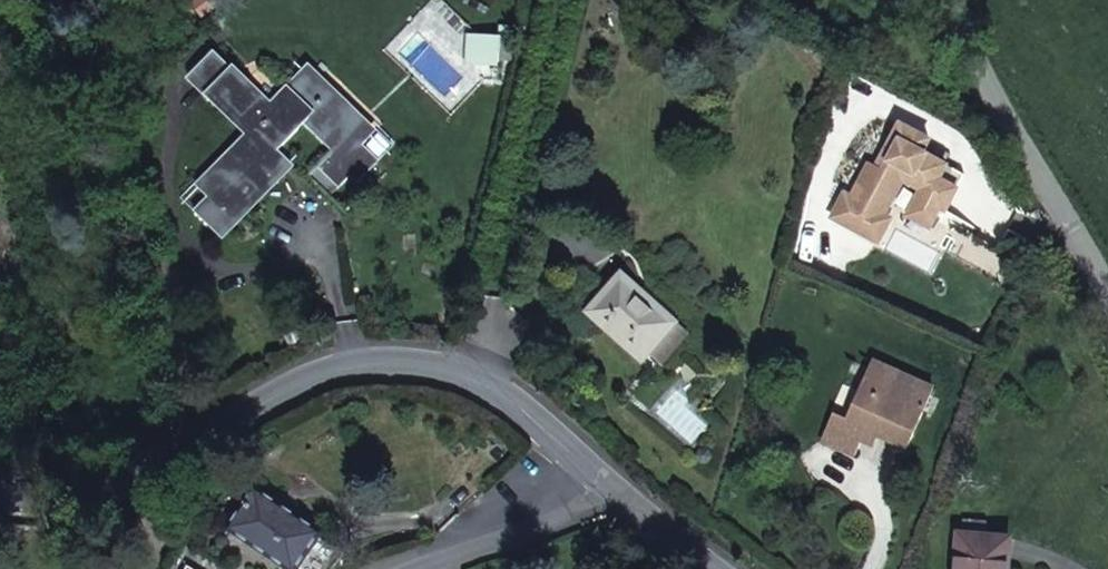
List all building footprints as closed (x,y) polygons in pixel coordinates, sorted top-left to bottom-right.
[(218,0),(197,0),(193,3),(203,17),(221,4),(218,0)] [(483,36),(483,67),(500,67),(500,61),(511,61),(511,36),(483,36)] [(195,211),(220,237),(282,173),(278,170),(288,160),(278,150),(304,123),(332,150),(317,166),(340,188),(351,177),(358,184),(377,164),(360,148),(372,136),(309,74),(275,110),(215,51),(189,76),(210,97),(212,95),(251,134),(199,188),(209,197),(195,211)] [(845,190),(832,214),(859,229),(867,216),(872,219),(895,178),(899,176),(901,177),(920,187),(906,213),(929,225),(939,205),(944,208),(964,170),(921,148),(928,135),(897,119),(886,148),(893,152),(883,168),(877,164),(870,161),(852,194),(845,190)] [(893,152),(886,148),(877,164),(883,168),(893,152)] [(867,216),(859,229),(877,239),(891,216),(883,212),(901,177),(899,176),(895,178),(872,219),(867,216)] [(623,274),(589,312),(643,360),(651,351),(676,323),(623,274)] [(689,334),(676,323),(651,351),(663,363),(689,334)] [(934,389),(872,362),(846,418),(833,413),(821,441),(854,456),(862,438),(868,424),(876,428),(874,432),(907,448),(934,389)] [(876,428),(868,424),(862,438),(870,442),(874,432),(876,428)] [(318,532),(252,488),(225,527),(287,568),(327,568),(339,553),(315,536),(318,532)] [(1010,538),(987,536),(962,534),(959,534),(956,568),(1008,568),(1010,538)] [(5,560),(0,564),(0,568),(11,568),(5,560)]
